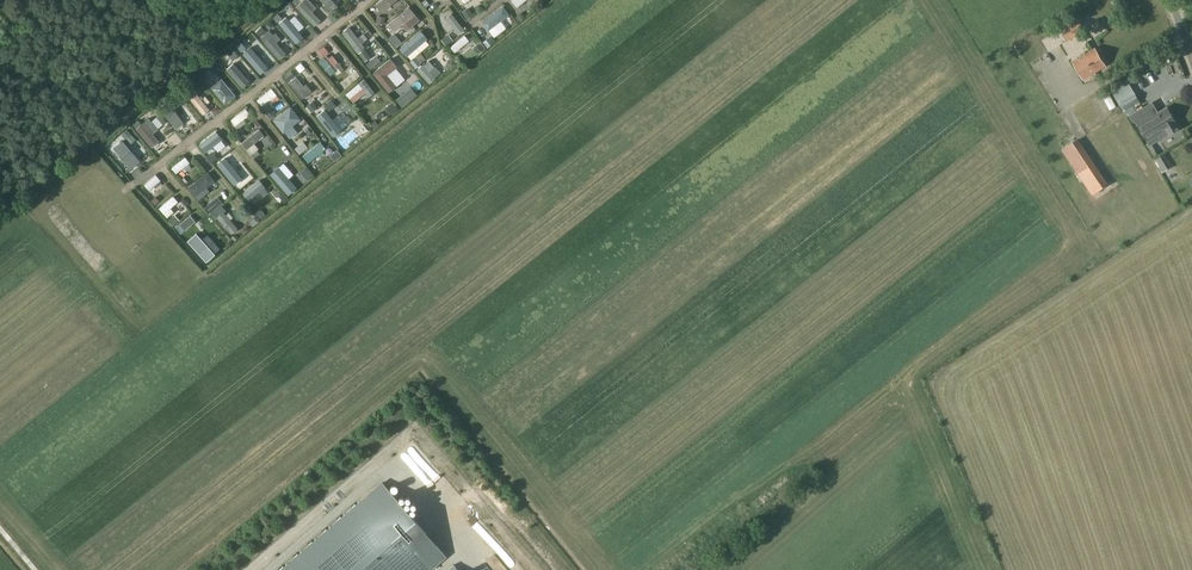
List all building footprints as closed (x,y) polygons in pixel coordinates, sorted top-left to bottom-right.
[(315,8),(308,0),(294,0),(291,2),(314,26),(320,21),(312,12),(315,8)] [(332,12),(337,7),(333,2),(335,0),(320,0),(332,12)] [(395,0),(381,0),(375,5),(380,12),(395,0)] [(413,11),(417,6),(409,0),(405,5),(413,11)] [(407,30),(419,20),(408,7),(388,24),(394,31),(402,24),(407,30)] [(509,15),(502,7),(481,22),(488,31),(509,15)] [(453,13),(447,18),(460,35),(467,30),(453,13)] [(1067,42),(1085,31),(1077,18),(1060,29),(1067,42)] [(292,27),(294,25),(290,20),(282,26),(294,40),(299,36),(292,27)] [(360,36),(357,38),(349,27),(341,33),(357,53),(364,47),(362,44),(364,41),(360,36)] [(268,31),(260,38),(278,59),(285,54),(275,43),(280,39),(275,33),(272,35),(268,31)] [(405,57),(427,39),(420,31),(399,49),(405,57)] [(464,36),(450,47),(454,53),(468,41),(464,36)] [(1065,45),(1068,50),(1087,41),(1084,36),(1065,45)] [(1105,65),(1095,48),(1072,61),(1083,79),(1105,65)] [(267,69),(250,49),(242,56),(259,76),(267,69)] [(364,62),(370,57),(364,49),(358,54),(364,62)] [(330,76),(336,72),(332,67),(338,62),(332,55),(326,60),(323,56),(317,61),(330,76)] [(373,74),(388,93),(397,86),(388,75),(398,67),(391,59),(373,74)] [(429,71),(434,67),(428,61),(417,70),(429,84),(435,78),(429,71)] [(233,64),(226,70),(242,88),(249,82),(233,64)] [(205,86),(212,82),(208,76),(202,79),(205,86)] [(306,85),(303,87),(296,78),(288,84),(300,99),(311,91),(306,85)] [(236,96),(222,79),(211,88),(225,105),(236,96)] [(364,80),(345,94),(349,99),(362,88),(369,97),(374,93),(364,80)] [(1129,113),(1142,106),(1134,92),(1123,98),(1117,87),(1112,89),(1118,101),(1122,99),(1121,100),(1129,113)] [(273,104),(278,99),(271,89),(257,101),(261,106),(269,99),(273,104)] [(202,115),(209,110),(193,90),(186,95),(202,115)] [(402,112),(415,107),(411,98),(399,103),(402,112)] [(323,99),(316,104),(320,110),(327,105),(323,99)] [(175,128),(183,123),(167,102),(160,108),(175,128)] [(1111,103),(1104,107),(1112,120),(1118,117),(1111,103)] [(1148,111),(1146,112),(1143,105),(1142,106),(1129,113),(1139,130),(1140,129),(1143,133),(1152,128),(1151,128),(1153,127),(1157,133),(1157,132),(1160,138),(1168,133),(1169,134),(1179,129),(1175,122),(1176,122),(1167,107),(1151,116),(1148,111)] [(290,107),(273,120),(282,133),(291,126),(299,120),(290,107)] [(245,109),(231,120),(235,125),(249,115),(245,109)] [(338,133),(323,113),(317,118),(332,137),(338,133)] [(152,134),(158,129),(148,118),(136,129),(152,147),(159,141),(152,134)] [(246,118),(230,128),(235,135),(250,125),(246,118)] [(1051,133),(1056,147),(1070,142),(1065,128),(1051,133)] [(351,129),(333,143),(338,149),(356,136),(351,129)] [(258,130),(241,143),(250,155),(257,149),(253,144),(263,136),(258,130)] [(199,145),(203,150),(212,143),(216,148),(222,144),(218,139),(219,138),(215,133),(199,145)] [(324,149),(325,149),(321,143),(303,157),(307,163),(317,155),(319,158),(326,152),(324,149)] [(117,152),(111,156),(124,175),(130,171),(117,152)] [(293,157),(298,165),(304,161),(299,153),(293,157)] [(1162,172),(1171,167),(1163,153),(1154,158),(1162,172)] [(231,156),(219,166),(223,171),(230,165),(234,170),(239,166),(235,161),(236,161),(231,156)] [(185,157),(171,168),(176,174),(183,168),(186,171),(190,168),(187,164),(189,163),(185,157)] [(262,165),(267,173),(278,165),(273,158),(262,165)] [(296,190),(278,169),(270,176),(288,197),(296,190)] [(1100,171),(1083,182),(1092,195),(1109,184),(1100,171)] [(194,197),(214,181),(207,173),(187,188),(194,197)] [(155,175),(144,185),(148,190),(154,185),(156,188),(161,184),(159,181),(160,181),(155,175)] [(259,181),(242,194),(248,201),(258,192),(260,194),(265,190),(264,188),(264,187),(259,181)] [(173,197),(159,209),(166,218),(173,212),(169,209),(177,202),(173,197)] [(217,206),(204,217),(208,221),(221,210),(217,206)] [(228,213),(225,216),(223,213),(217,218),(231,234),(237,228),(229,220),(232,218),(228,213)] [(182,242),(196,232),(191,226),(177,236),(182,242)] [(202,238),(192,245),(206,262),(211,258),(203,248),(207,244),(202,238)] [(446,556),(439,548),(382,483),(281,569),(430,569),(446,556)] [(485,569),(500,569),(494,561),(484,569),(485,569)]
